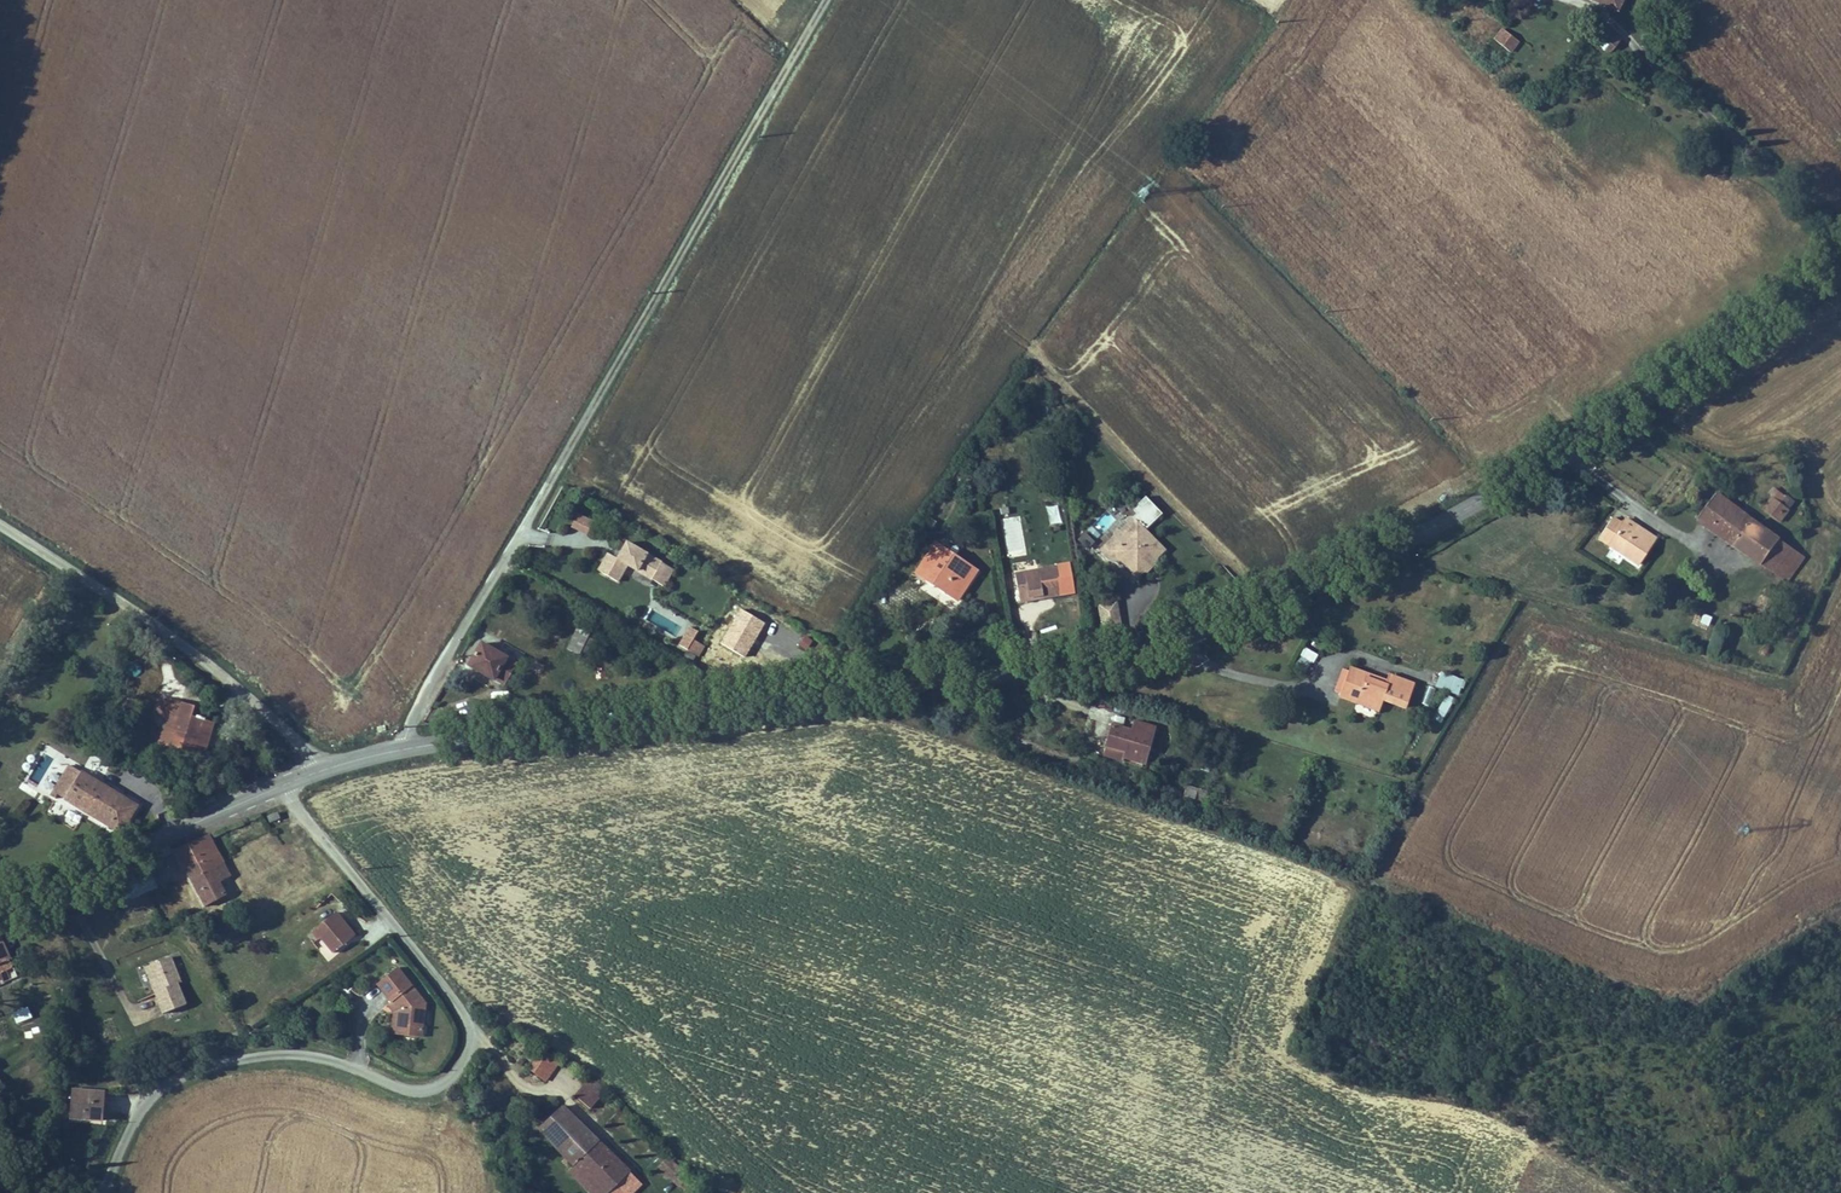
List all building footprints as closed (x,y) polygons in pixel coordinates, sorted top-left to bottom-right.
[(1622,36),(1612,28),(1611,28),(1608,33),(1602,40),(1612,48),(1622,36)] [(1506,31),(1497,41),(1511,52),(1519,42),(1506,31)] [(1782,473),(1775,468),(1771,473),(1778,478),(1782,473)] [(1699,517),(1713,528),(1732,503),(1718,492),(1699,517)] [(1581,507),(1600,516),(1607,502),(1588,493),(1581,507)] [(1118,536),(1115,534),(1101,549),(1112,559),(1123,547),(1133,557),(1133,560),(1140,566),(1135,571),(1144,579),(1153,570),(1152,569),(1155,565),(1149,561),(1156,554),(1162,560),(1172,548),(1152,530),(1167,513),(1148,496),(1136,510),(1140,514),(1137,517),(1138,517),(1142,521),(1124,541),(1118,536)] [(1765,508),(1780,521),(1790,509),(1773,496),(1765,508)] [(1707,503),(1701,500),(1698,506),(1703,509),(1707,503)] [(1749,555),(1768,531),(1732,503),(1713,528),(1749,555)] [(1797,514),(1790,509),(1780,521),(1787,527),(1797,514)] [(1642,559),(1654,542),(1627,523),(1613,513),(1601,529),(1642,559)] [(596,523),(579,515),(573,529),(589,537),(596,523)] [(1124,541),(1142,521),(1138,517),(1137,517),(1132,516),(1118,531),(1118,536),(1124,541)] [(1627,523),(1654,542),(1658,537),(1631,518),(1627,523)] [(926,531),(930,524),(921,519),(917,525),(926,531)] [(1793,549),(1768,531),(1749,555),(1774,574),(1793,549)] [(1076,542),(1088,550),(1094,541),(1083,533),(1076,542)] [(1054,541),(1056,560),(1070,559),(1068,540),(1054,541)] [(663,562),(627,542),(621,555),(624,556),(621,561),(618,559),(608,554),(598,572),(619,584),(628,568),(645,577),(648,570),(656,574),(652,581),(665,588),(675,571),(662,564),(663,562)] [(947,551),(936,544),(917,573),(928,580),(947,551)] [(1123,547),(1112,559),(1124,559),(1135,571),(1140,566),(1133,560),(1133,557),(1123,547)] [(1793,549),(1774,574),(1786,584),(1805,558),(1793,549)] [(954,555),(947,551),(928,580),(934,584),(954,555)] [(1162,560),(1156,554),(1149,561),(1155,565),(1152,569),(1153,570),(1155,571),(1163,561),(1162,560)] [(975,569),(954,555),(934,584),(956,599),(975,569)] [(1072,564),(1061,566),(1066,590),(1076,588),(1072,564)] [(1064,590),(1060,566),(1015,575),(1020,604),(1032,602),(1031,597),(1048,593),(1064,590)] [(652,581),(656,574),(648,570),(645,577),(652,581)] [(1031,597),(1032,602),(1049,598),(1048,593),(1031,597)] [(1686,596),(1684,602),(1701,606),(1703,600),(1686,596)] [(1102,631),(1121,626),(1115,599),(1095,604),(1102,631)] [(1702,614),(1700,623),(1710,626),(1712,616),(1702,614)] [(590,634),(579,628),(568,649),(585,658),(595,640),(589,637),(590,634)] [(679,646),(699,658),(705,648),(694,640),(698,633),(690,628),(679,646)] [(518,664),(483,644),(471,664),(482,670),(479,674),(495,683),(497,680),(506,685),(518,664)] [(1296,663),(1309,669),(1316,654),(1303,648),(1296,663)] [(482,670),(471,664),(469,668),(479,674),(482,670)] [(1383,683),(1346,668),(1344,673),(1336,693),(1334,696),(1351,703),(1354,695),(1361,698),(1359,702),(1374,708),(1377,699),(1398,708),(1407,685),(1386,676),(1383,683)] [(1336,693),(1344,673),(1337,670),(1329,690),(1336,693)] [(1433,688),(1458,696),(1464,680),(1439,672),(1433,688)] [(1441,723),(1453,698),(1445,694),(1432,719),(1441,723)] [(182,707),(171,704),(172,701),(162,698),(156,718),(166,721),(164,727),(175,730),(169,751),(204,762),(208,747),(201,745),(208,722),(199,719),(198,722),(192,720),(195,708),(183,705),(182,707)] [(218,715),(195,708),(192,720),(198,722),(199,719),(208,722),(201,745),(208,747),(218,715)] [(1131,731),(1112,725),(1106,745),(1126,751),(1123,758),(1144,765),(1156,726),(1135,719),(1131,731)] [(175,730),(164,727),(158,748),(169,751),(175,730)] [(95,737),(82,729),(75,741),(88,749),(95,737)] [(47,744),(24,780),(48,795),(71,759),(47,744)] [(1123,758),(1126,751),(1106,745),(1102,756),(1122,762),(1123,758)] [(68,765),(50,796),(56,799),(58,795),(66,800),(66,801),(122,834),(139,805),(83,772),(82,773),(68,765)] [(1179,792),(1157,786),(1154,795),(1176,802),(1179,792)] [(177,852),(186,871),(218,854),(209,835),(177,852)] [(218,854),(186,871),(205,907),(228,895),(222,884),(231,879),(218,854)] [(150,869),(121,881),(130,902),(159,891),(150,869)] [(336,955),(357,937),(337,913),(313,933),(320,942),(323,940),(336,955)] [(0,941),(0,985),(17,977),(0,941)] [(157,994),(166,1015),(188,1006),(179,984),(183,983),(173,957),(150,967),(160,992),(157,994)] [(160,992),(150,967),(146,968),(157,994),(160,992)] [(398,1028),(425,1030),(426,1004),(399,969),(377,986),(391,1004),(399,1014),(398,1028)] [(424,1038),(425,1030),(398,1028),(399,1014),(391,1004),(388,1007),(393,1013),(392,1036),(424,1038)] [(543,1052),(531,1069),(548,1081),(560,1064),(543,1052)] [(591,1079),(577,1094),(589,1106),(603,1090),(591,1079)] [(72,1088),(69,1117),(102,1119),(104,1090),(72,1088)] [(566,1105),(540,1130),(575,1166),(601,1192),(637,1192),(643,1187),(629,1173),(630,1172),(566,1105)] [(575,1166),(570,1171),(591,1192),(601,1192),(575,1166)]
